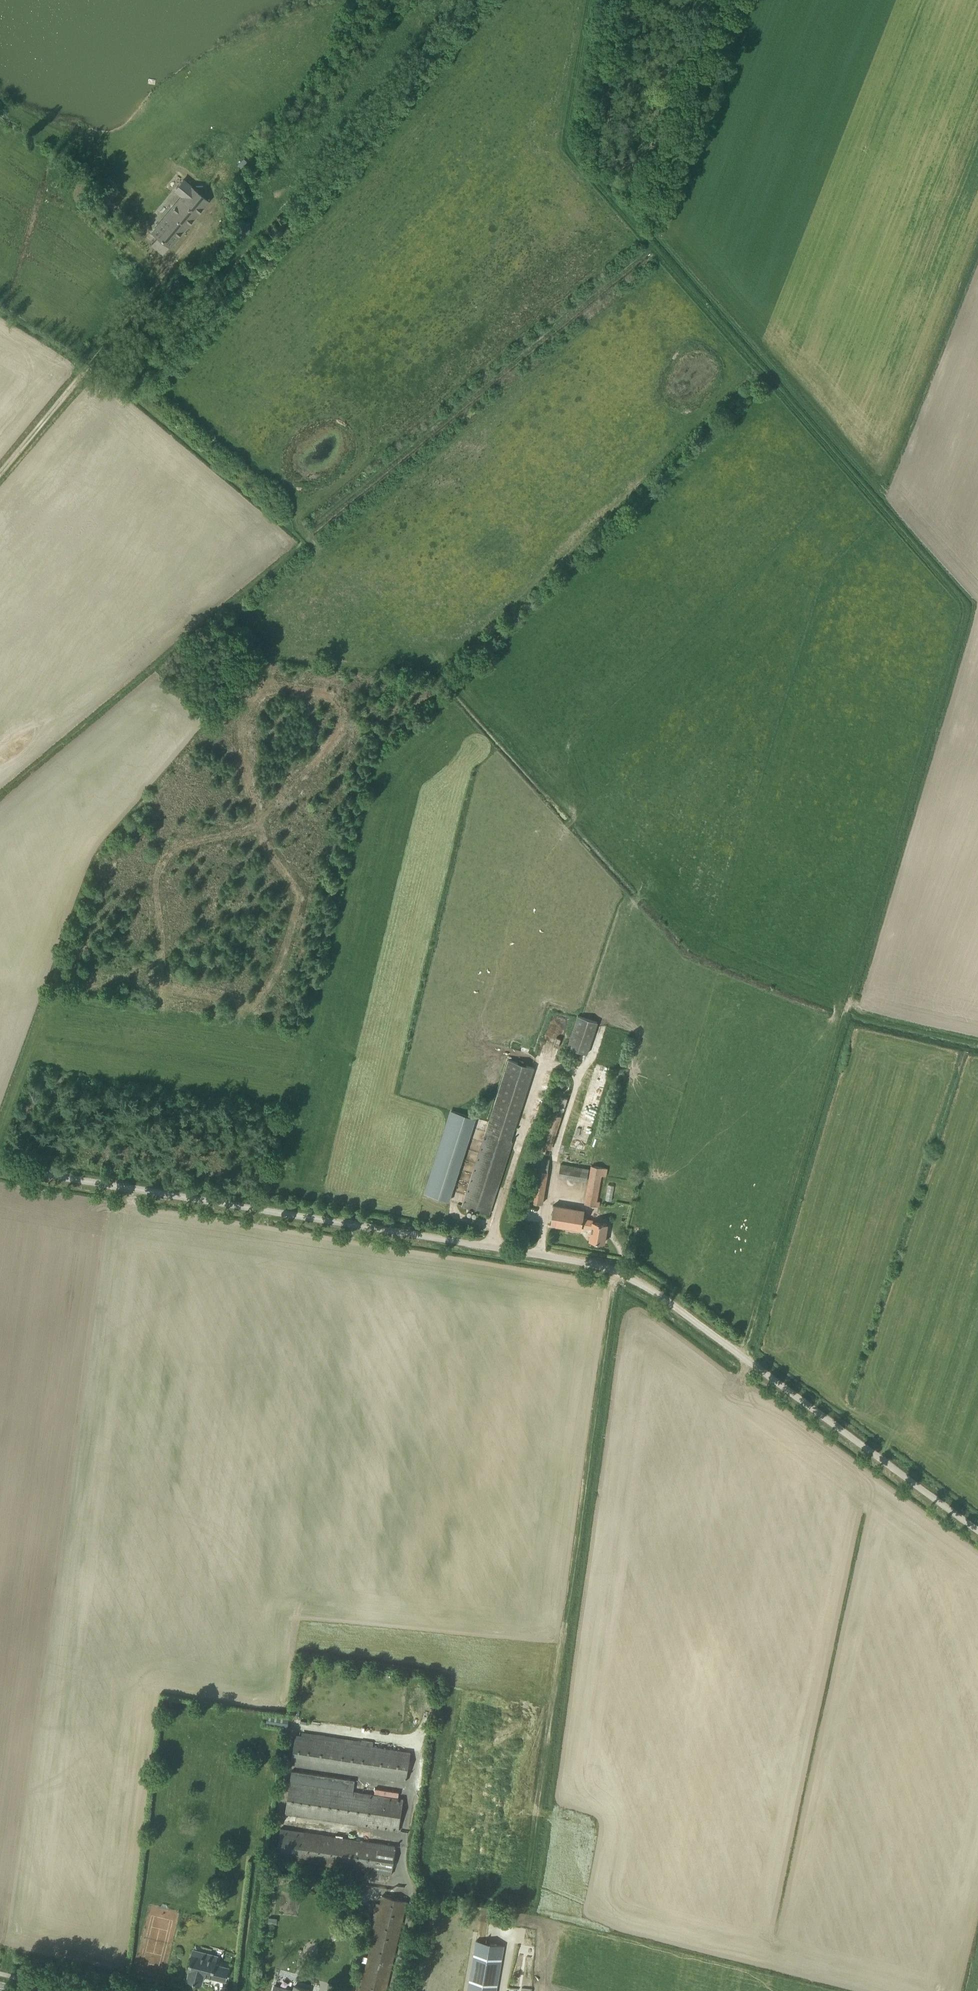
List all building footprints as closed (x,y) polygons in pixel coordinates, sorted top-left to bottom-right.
[(247,161),(244,158),(237,165),(241,169),(247,161)] [(163,254),(207,201),(183,180),(175,189),(182,196),(152,232),(158,237),(151,245),(163,254)] [(577,1015),(566,1046),(587,1054),(598,1022),(577,1015)] [(489,1214),(513,1140),(511,1139),(534,1067),(509,1059),(462,1206),(489,1214)] [(550,1154),(569,1094),(556,1090),(537,1150),(550,1154)] [(449,1200),(472,1116),(446,1109),(424,1193),(449,1200)] [(560,1164),(559,1177),(588,1180),(589,1168),(560,1164)] [(592,1165),(586,1204),(599,1206),(600,1201),(597,1200),(602,1175),(606,1176),(608,1168),(592,1165)] [(583,1217),(585,1210),(554,1205),(551,1224),(581,1229),(582,1227),(592,1229),(590,1240),(604,1242),(607,1224),(593,1222),(593,1219),(583,1217)] [(301,1735),(295,1734),(290,1764),(300,1765),(314,1767),(406,1781),(410,1752),(373,1746),(374,1741),(361,1739),(361,1741),(302,1732),(301,1735)] [(363,1786),(362,1792),(353,1790),(355,1780),(291,1770),(283,1821),(296,1823),(297,1815),(398,1830),(403,1799),(372,1794),(373,1788),(363,1786)] [(280,1828),(276,1857),(391,1874),(395,1846),(369,1842),(371,1832),(356,1830),(355,1840),(280,1828)] [(406,1901),(382,1895),(380,1903),(376,1902),(370,1928),(373,1929),(367,1956),(363,1955),(361,1961),(365,1962),(358,1990),(386,1990),(406,1901)] [(504,1945),(476,1941),(468,1990),(496,1990),(504,1945)] [(211,1977),(224,1980),(228,1967),(215,1964),(216,1960),(192,1953),(188,1970),(189,1970),(187,1979),(201,1983),(204,1974),(211,1976),(211,1977)]
